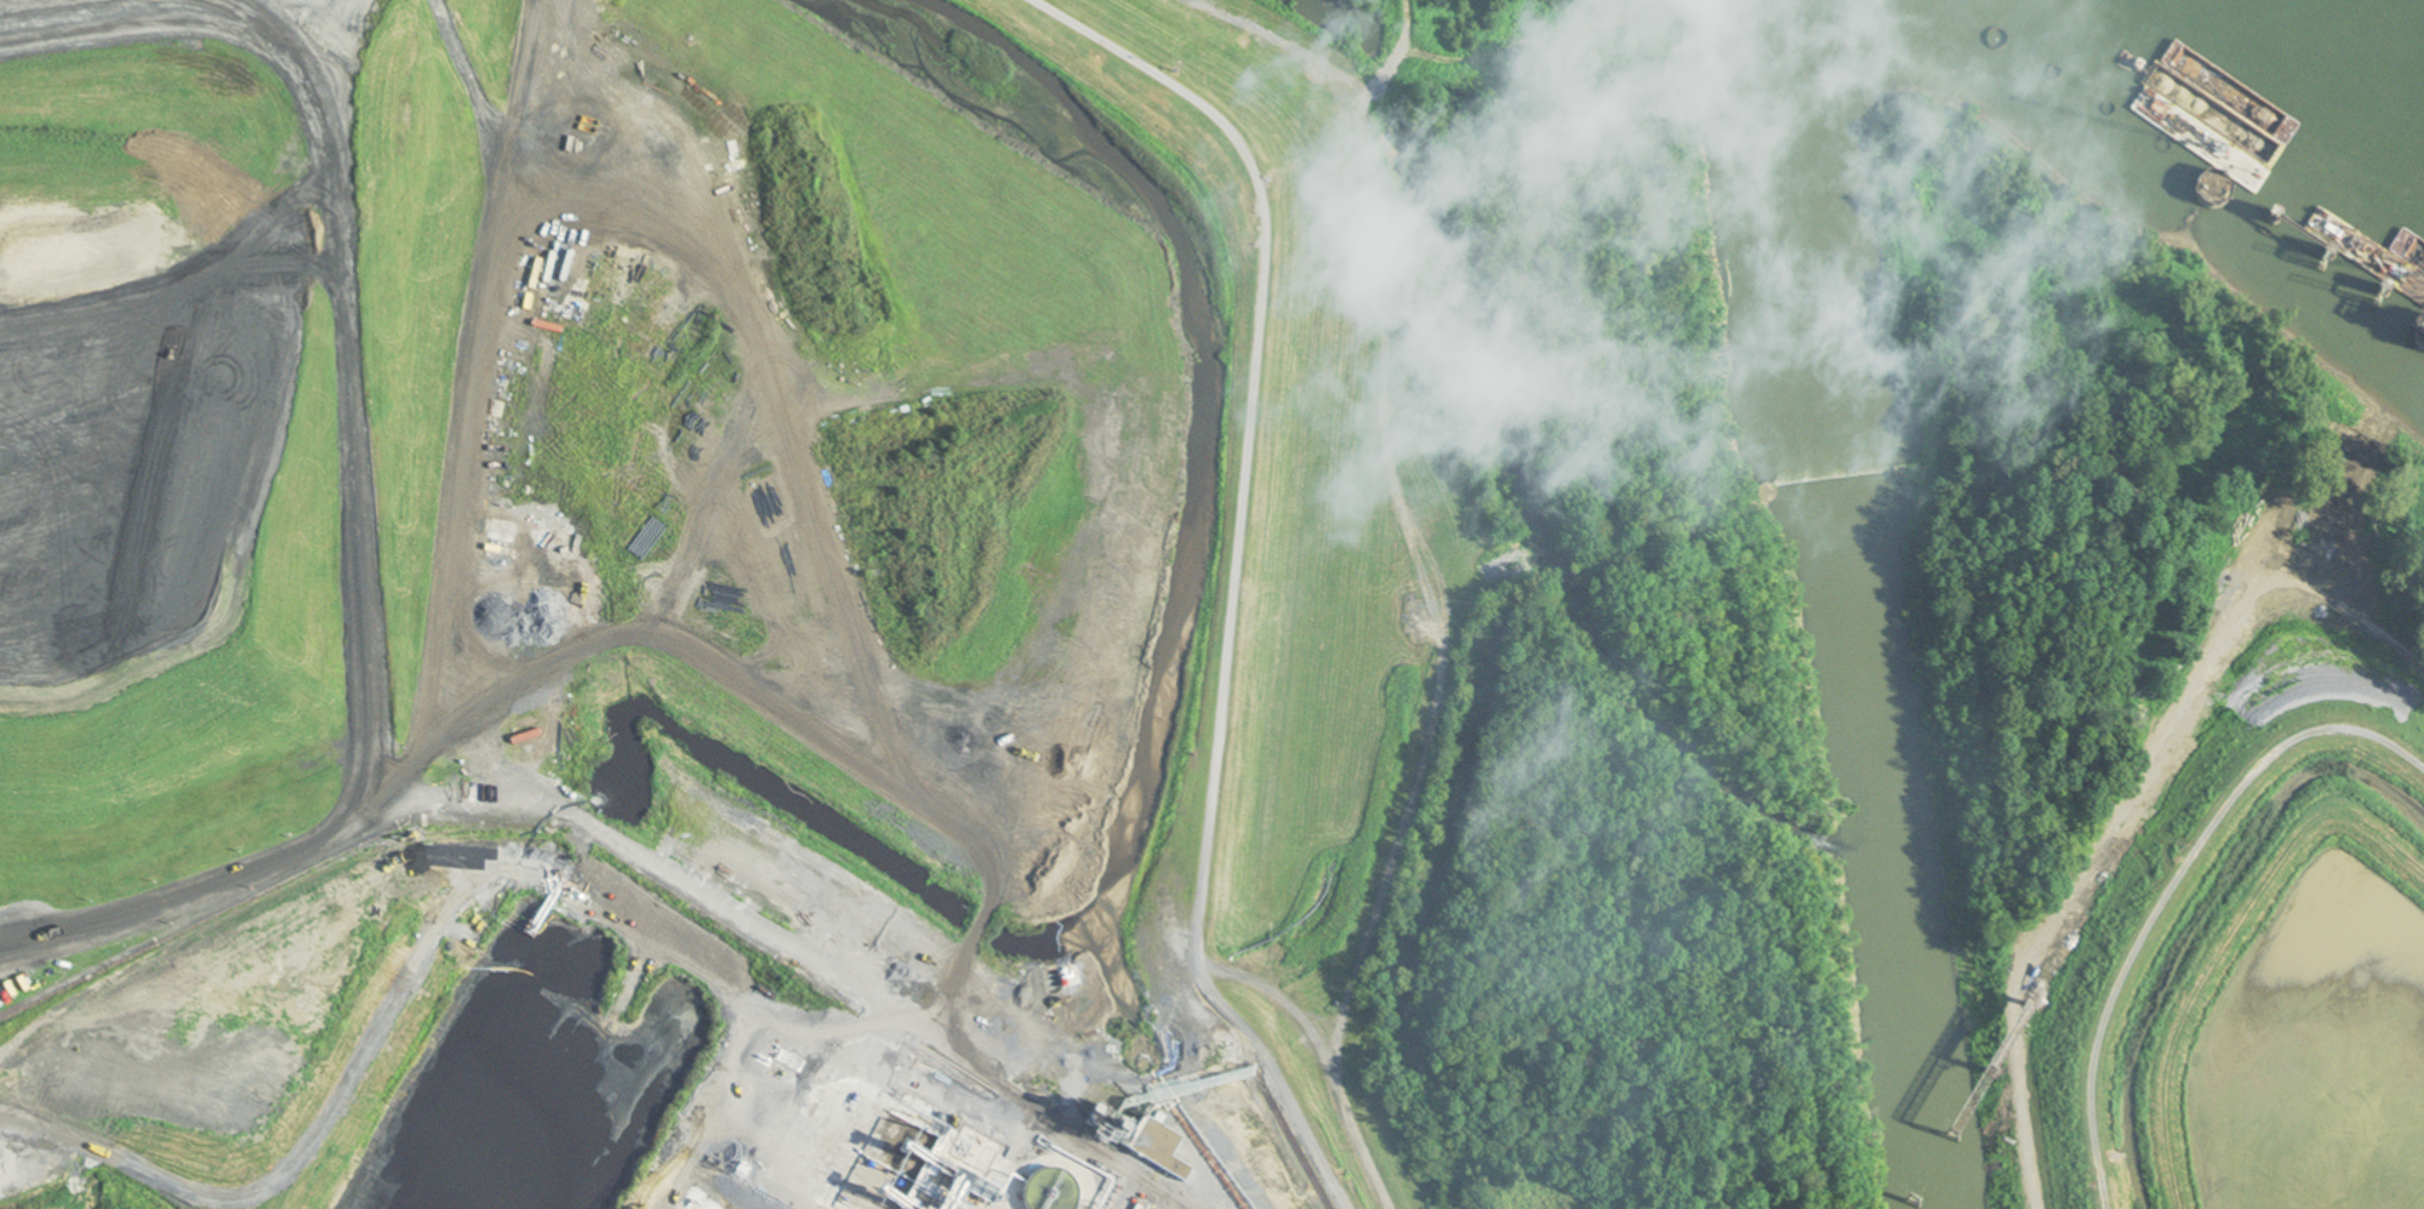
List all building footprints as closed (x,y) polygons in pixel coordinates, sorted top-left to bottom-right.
[(2234,191),(2213,178),(2200,199),(2220,212),(2234,191)] [(1253,1078),(1250,1071),(1212,1083),(1214,1090),(1253,1078)] [(1124,1154),(1185,1184),(1191,1171),(1172,1161),(1183,1140),(1142,1119),(1124,1154)]
